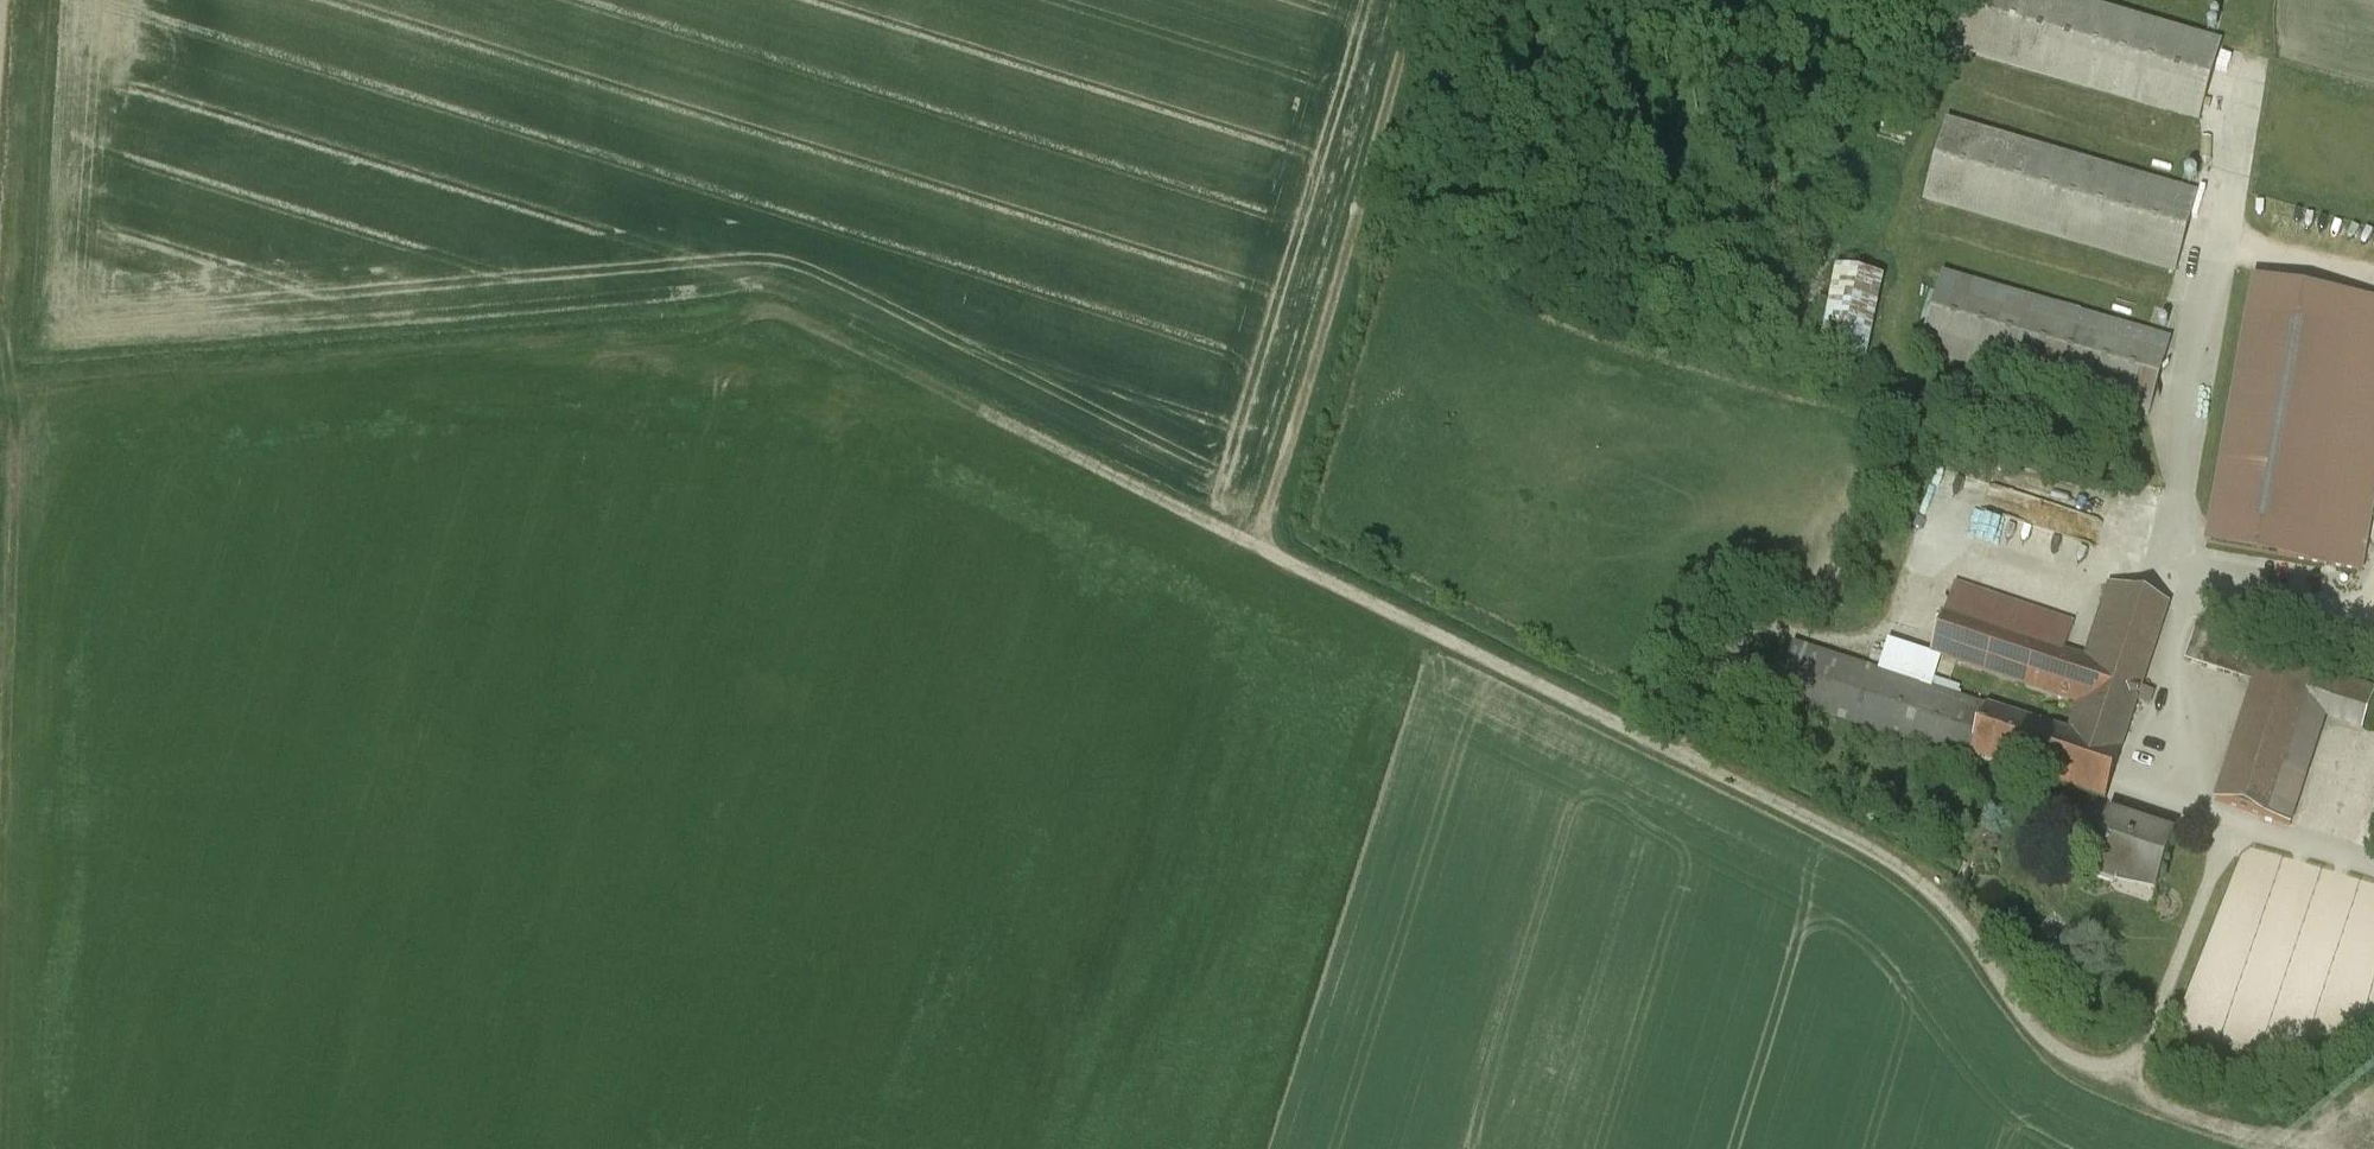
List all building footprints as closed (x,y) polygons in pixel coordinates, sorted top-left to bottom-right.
[(2119,0),(1963,0),(1951,38),(2205,111),(2228,31),(2119,0)] [(2208,184),(1951,113),(1929,194),(2185,265),(2208,184)] [(2178,326),(1949,258),(1926,338),(2155,405),(2178,326)] [(1831,344),(1882,354),(1899,271),(1849,261),(1831,344)] [(2253,277),(2208,529),(2369,558),(2373,527),(2373,298),(2253,277)] [(2014,536),(2017,518),(1985,513),(1982,531),(2014,536)] [(2076,722),(1801,636),(1783,694),(2110,796),(2175,588),(2117,570),(2094,643),(2076,638),(2085,607),(1962,569),(1939,644),(2086,690),(2076,722)] [(2191,654),(2249,677),(2260,648),(2202,625),(2191,654)] [(2268,638),(2217,782),(2302,812),(2338,711),(2368,721),(2373,704),(2373,675),(2268,638)] [(2178,831),(2091,803),(2070,867),(2158,895),(2178,831)]
